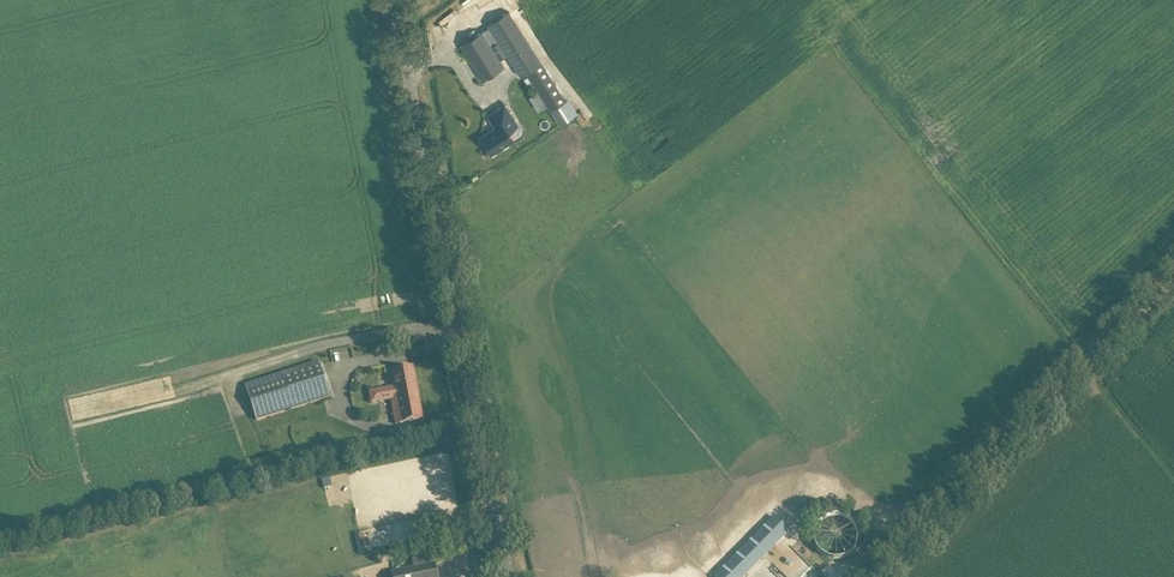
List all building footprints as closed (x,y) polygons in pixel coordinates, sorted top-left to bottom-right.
[(488,25),(496,38),(489,42),(482,31),(461,44),(483,79),(504,66),(499,58),(506,54),(520,76),(526,72),(541,62),(509,11),(488,25)] [(541,62),(526,72),(550,110),(567,100),(541,62)] [(567,100),(550,110),(560,124),(576,113),(567,100)] [(496,127),(483,135),(486,139),(483,141),(491,154),(515,138),(510,130),(518,124),(505,104),(488,114),(496,127)] [(330,398),(319,362),(245,385),(256,421),(330,398)] [(395,387),(369,392),(371,404),(390,401),(395,425),(423,419),(413,368),(392,372),(395,387)] [(814,533),(814,537),(814,541),(816,545),(817,549),(820,552),(823,555),(826,557),(830,558),(834,559),(838,559),(841,558),(845,557),(849,555),(851,552),(854,549),(856,545),(857,541),(857,537),(857,533),(856,530),(854,526),(851,523),(849,520),(845,518),(841,517),(838,516),(834,516),(830,517),(826,518),(823,520),(820,523),(817,526),(816,530),(814,533)] [(762,558),(782,536),(772,527),(752,549),(762,558)] [(434,564),(392,573),(393,576),(437,576),(434,564)]
